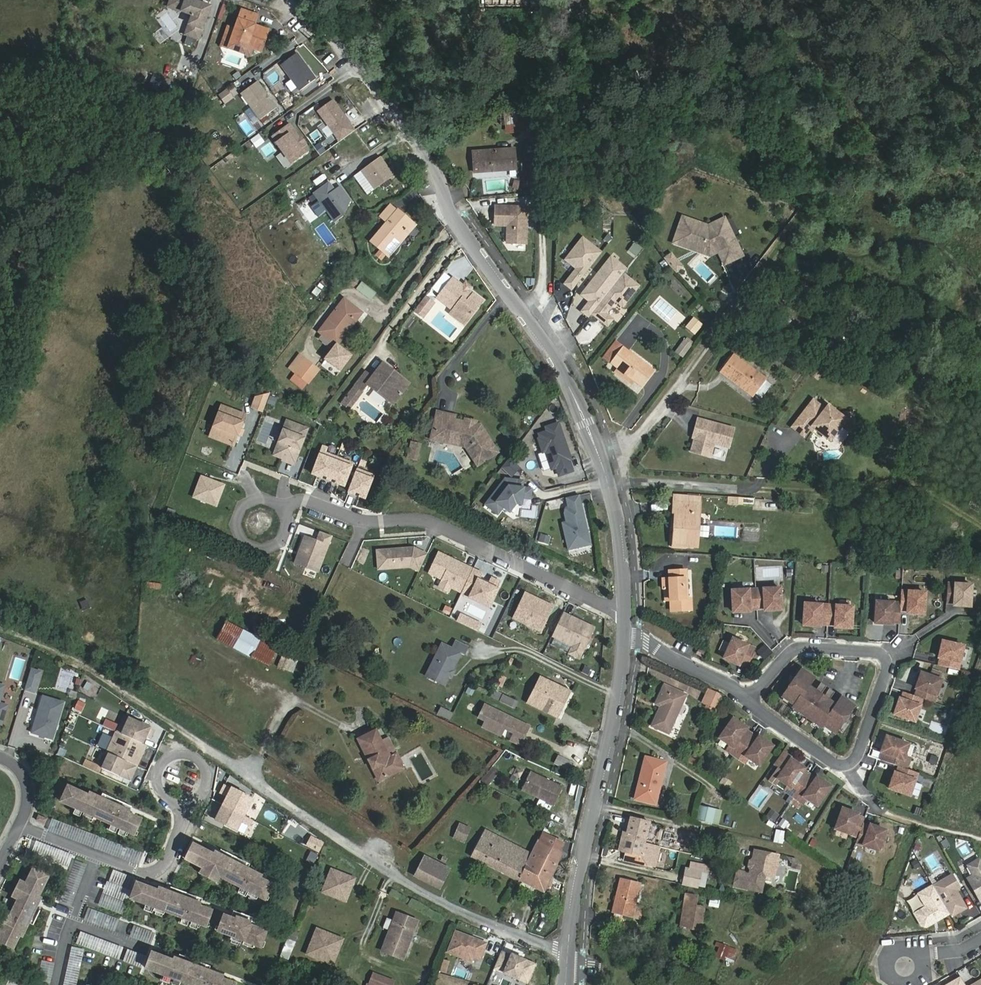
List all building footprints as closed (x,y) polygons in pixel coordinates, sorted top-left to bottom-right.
[(190,0),(171,0),(168,7),(190,15),(192,18),(185,35),(198,40),(210,8),(190,0)] [(256,17),(240,11),(233,31),(228,44),(249,52),(250,49),(259,52),(267,32),(256,28),(255,31),(251,30),(253,27),(256,17)] [(233,31),(226,28),(219,47),(247,57),(249,52),(228,44),(233,31)] [(293,54),(277,66),(296,92),(312,79),(293,54)] [(274,110),(254,84),(238,96),(258,122),(274,110)] [(226,91),(219,97),(225,105),(233,100),(226,91)] [(286,110),(291,105),(286,98),(280,102),(286,110)] [(315,111),(339,141),(353,129),(329,100),(315,111)] [(502,132),(527,132),(527,109),(502,110),(502,132)] [(287,125),(270,138),(291,165),(308,152),(287,125)] [(257,137),(250,142),(255,150),(262,144),(257,137)] [(516,170),(514,149),(473,152),(474,173),(516,170)] [(374,187),(392,172),(378,154),(359,168),(365,175),(374,187)] [(367,192),(374,187),(365,175),(358,180),(367,192)] [(343,215),(350,199),(341,188),(337,190),(334,190),(327,181),(312,193),(319,201),(326,211),(335,222),(343,215)] [(326,211),(319,201),(311,207),(318,217),(326,211)] [(397,211),(390,205),(381,217),(387,223),(397,211)] [(527,245),(528,209),(507,208),(507,210),(498,209),(497,227),(510,227),(509,244),(527,245)] [(388,257),(415,225),(398,211),(397,211),(387,223),(371,242),(388,257)] [(713,251),(720,263),(736,254),(717,219),(701,228),(675,220),(669,243),(678,245),(680,241),(695,245),(699,252),(710,246),(713,251)] [(564,284),(572,290),(602,253),(582,237),(565,260),(576,269),(564,284)] [(693,253),(704,256),(713,251),(710,246),(699,252),(695,245),(693,253)] [(675,273),(682,267),(675,259),(671,253),(663,259),(675,273)] [(582,311),(589,317),(623,274),(626,270),(611,258),(582,295),(590,301),(582,311)] [(639,286),(623,274),(592,314),(607,326),(613,319),(606,314),(615,301),(622,307),(639,286)] [(452,278),(439,295),(437,298),(452,310),(453,308),(468,319),(482,301),(467,290),(463,286),(462,286),(452,278)] [(362,282),(356,289),(371,300),(376,292),(362,282)] [(425,312),(433,302),(425,296),(417,306),(425,312)] [(350,356),(337,346),(347,333),(344,330),(359,311),(344,299),(319,332),(322,335),(320,338),(334,349),(326,359),(340,370),(350,356)] [(415,310),(422,316),(425,312),(417,306),(415,310)] [(450,313),(464,324),(468,319),(453,308),(452,310),(450,313)] [(684,341),(676,352),(683,357),(691,346),(684,341)] [(623,347),(615,342),(603,358),(611,363),(623,347)] [(611,363),(642,387),(655,371),(623,347),(611,363)] [(771,386),(765,381),(765,380),(733,356),(720,373),(752,397),(755,394),(761,399),(771,386)] [(319,370),(305,360),(295,373),(308,383),(319,370)] [(383,363),(372,376),(365,372),(355,385),(363,391),(367,385),(393,405),(406,388),(387,373),(390,369),(383,363)] [(819,364),(810,375),(817,380),(825,369),(819,364)] [(355,385),(345,398),(353,405),(363,391),(355,385)] [(252,408),(263,412),(270,393),(256,396),(252,408)] [(345,398),(341,403),(349,409),(353,405),(345,398)] [(799,418),(811,427),(830,442),(842,427),(854,425),(853,413),(841,414),(828,405),(825,409),(813,399),(799,418)] [(245,415),(222,406),(214,426),(223,429),(219,440),(233,445),(245,415)] [(497,452),(480,426),(475,426),(453,420),(454,416),(437,413),(437,415),(433,433),(442,434),(441,439),(464,444),(478,465),(497,452)] [(727,427),(691,416),(688,425),(693,426),(690,434),(688,435),(684,449),(703,455),(707,441),(721,445),(727,427)] [(799,418),(792,427),(804,436),(811,427),(799,418)] [(274,455),(295,463),(308,429),(287,421),(274,455)] [(555,467),(558,475),(571,470),(567,454),(568,454),(559,422),(546,426),(547,430),(539,433),(540,437),(538,437),(542,451),(545,450),(551,468),(555,467)] [(755,436),(757,427),(749,425),(747,434),(755,436)] [(210,436),(219,440),(223,429),(214,426),(210,436)] [(412,444),(408,458),(416,460),(419,446),(412,444)] [(193,497),(217,506),(224,485),(201,477),(193,497)] [(505,479),(485,505),(497,514),(502,507),(508,512),(514,504),(521,504),(521,498),(531,498),(531,492),(528,488),(522,488),(523,484),(519,480),(515,480),(515,482),(511,482),(511,479),(505,479)] [(586,532),(589,532),(580,494),(568,497),(570,506),(567,506),(566,512),(568,521),(564,522),(570,549),(589,544),(586,532)] [(674,496),(673,506),(700,508),(701,498),(674,496)] [(700,508),(673,506),(673,513),(675,513),(673,542),(698,544),(698,539),(699,528),(700,508)] [(711,529),(699,528),(698,539),(710,540),(711,529)] [(295,563),(318,572),(332,536),(320,531),(317,541),(305,536),(295,563)] [(542,535),(540,542),(548,544),(550,537),(542,535)] [(377,551),(378,570),(410,567),(419,571),(427,554),(413,548),(377,551)] [(462,593),(473,569),(439,553),(429,573),(442,579),(441,583),(450,587),(462,593)] [(669,589),(670,602),(670,612),(692,611),(691,599),(685,599),(684,578),(687,578),(687,570),(668,571),(668,579),(662,579),(663,589),(669,589)] [(145,588),(159,592),(161,585),(146,582),(145,588)] [(448,592),(450,587),(441,583),(439,587),(448,592)] [(972,585),(948,584),(946,603),(954,604),(954,606),(970,607),(972,585)] [(780,589),(732,591),(733,613),(750,612),(750,610),(757,610),(765,609),(765,611),(781,610),(780,589)] [(900,604),(900,611),(907,612),(907,614),(924,615),(925,594),(901,592),(900,604)] [(553,606),(525,593),(513,618),(541,632),(553,606)] [(900,604),(877,603),(875,624),(892,625),(892,623),(899,624),(900,611),(900,604)] [(853,608),(805,605),(803,626),(820,627),(820,625),(835,626),(835,628),(851,629),(853,608)] [(594,628),(563,613),(552,637),(573,647),(569,654),(579,659),(594,628)] [(216,639),(250,657),(261,639),(226,621),(216,639)] [(269,667),(279,648),(261,639),(250,657),(269,667)] [(732,639),(723,659),(738,666),(739,664),(746,667),(754,649),(732,639)] [(441,644),(425,677),(444,686),(460,654),(463,656),(467,648),(455,642),(451,649),(441,644)] [(940,658),(939,665),(958,670),(963,646),(942,642),(939,658),(940,658)] [(763,644),(756,652),(765,659),(772,651),(763,644)] [(703,657),(706,653),(698,648),(695,652),(703,657)] [(291,674),(298,661),(283,654),(277,666),(291,674)] [(805,690),(813,679),(801,670),(782,697),(794,706),(792,708),(821,728),(822,725),(834,734),(853,707),(841,698),(833,709),(826,705),(826,706),(811,696),(812,695),(805,690)] [(40,674),(30,671),(28,679),(38,682),(40,674)] [(941,680),(921,673),(915,688),(917,689),(915,696),(922,699),(933,703),(941,680)] [(505,677),(501,675),(496,684),(501,686),(505,677)] [(527,703),(557,717),(570,692),(541,678),(527,703)] [(38,682),(28,679),(24,692),(34,695),(38,682)] [(820,684),(814,692),(819,696),(825,687),(820,684)] [(660,707),(651,727),(669,735),(687,695),(664,685),(655,705),(660,707)] [(717,710),(723,696),(710,689),(703,704),(717,710)] [(829,690),(823,698),(828,702),(834,693),(829,690)] [(915,696),(904,692),(901,699),(899,699),(894,714),(914,721),(922,699),(915,696)] [(502,694),(498,701),(514,708),(517,701),(502,694)] [(63,705),(42,699),(31,736),(52,742),(63,705)] [(506,729),(503,736),(520,744),(529,726),(485,705),(479,717),(485,721),(483,726),(495,732),(498,725),(506,729)] [(441,708),(438,714),(450,720),(453,714),(441,708)] [(727,750),(736,757),(751,734),(745,730),(746,728),(733,719),(719,738),(730,746),(727,750)] [(376,768),(381,779),(403,768),(396,754),(390,757),(376,730),(358,740),(373,770),(376,768)] [(751,734),(736,757),(745,763),(748,758),(759,766),(772,746),(759,737),(758,739),(751,734)] [(880,752),(878,759),(897,766),(904,768),(908,758),(902,756),(907,744),(884,736),(879,751),(880,752)] [(929,755),(927,762),(934,764),(936,757),(929,755)] [(572,763),(558,756),(554,764),(569,771),(572,763)] [(645,757),(635,800),(656,805),(666,763),(645,757)] [(785,791),(794,797),(809,775),(803,770),(804,769),(791,759),(777,779),(788,786),(785,791)] [(904,768),(897,766),(894,773),(893,772),(887,788),(907,795),(915,772),(904,768)] [(492,767),(481,780),(488,786),(499,773),(492,767)] [(529,771),(520,788),(553,804),(561,787),(529,771)] [(809,775),(794,797),(803,804),(806,799),(817,806),(830,787),(817,777),(816,779),(809,775)] [(228,798),(224,805),(244,816),(252,800),(247,797),(247,796),(225,785),(224,789),(226,790),(223,795),(228,798)] [(135,837),(142,821),(69,789),(62,804),(135,837)] [(702,802),(698,820),(711,823),(715,805),(702,802)] [(244,816),(224,805),(220,813),(217,812),(216,816),(213,815),(212,818),(237,831),(241,822),(249,826),(252,820),(244,816)] [(862,824),(864,819),(857,816),(858,814),(842,809),(835,829),(858,837),(862,824)] [(44,825),(46,820),(38,816),(36,821),(44,825)] [(651,823),(630,818),(621,853),(625,854),(623,860),(647,866),(652,845),(645,843),(651,823)] [(139,865),(143,853),(52,819),(48,831),(139,865)] [(459,824),(452,840),(464,845),(471,828),(459,824)] [(869,827),(862,824),(858,837),(856,843),(878,851),(886,831),(870,825),(869,827)] [(470,857),(517,881),(531,853),(485,829),(470,857)] [(774,830),(774,843),(783,843),(784,830),(774,830)] [(693,834),(684,832),(681,846),(689,848),(693,834)] [(539,842),(537,841),(531,853),(517,881),(544,894),(564,853),(561,851),(564,843),(544,833),(539,842)] [(266,902),(274,887),(194,846),(187,861),(266,902)] [(734,872),(731,886),(759,892),(762,875),(771,876),(775,855),(751,850),(750,859),(747,861),(746,867),(748,870),(747,875),(742,874),(741,872),(735,871),(734,872)] [(450,869),(425,856),(414,876),(440,889),(450,869)] [(967,866),(973,875),(967,879),(980,902),(980,862),(979,859),(967,866)] [(74,860),(60,902),(70,905),(84,863),(74,860)] [(699,871),(685,868),(681,887),(695,889),(699,871)] [(322,892),(346,901),(355,878),(331,869),(322,892)] [(13,950),(49,878),(34,871),(0,939),(0,943),(13,950)] [(959,888),(952,875),(933,886),(949,914),(951,917),(965,908),(955,891),(959,888)] [(621,879),(612,912),(639,919),(642,907),(635,905),(641,884),(621,879)] [(204,928),(210,912),(135,885),(129,900),(204,928)] [(919,894),(926,907),(914,914),(921,926),(926,927),(949,914),(933,886),(919,894)] [(694,912),(697,897),(685,895),(680,923),(691,925),(694,912)] [(717,907),(719,900),(710,898),(708,905),(717,907)] [(705,914),(694,912),(691,925),(703,927),(705,914)] [(403,959),(417,921),(397,913),(382,951),(403,959)] [(260,949),(265,933),(223,917),(217,933),(260,949)] [(288,960),(299,933),(291,929),(279,956),(288,960)] [(332,964),(343,939),(317,929),(307,954),(332,964)] [(116,959),(121,947),(80,931),(76,943),(116,959)] [(486,943),(454,931),(446,951),(471,961),(473,956),(480,959),(486,943)] [(713,957),(734,962),(737,948),(717,943),(713,957)] [(82,949),(69,947),(64,984),(77,984),(82,949)] [(501,952),(493,969),(526,983),(534,965),(508,953),(507,955),(501,952)] [(152,955),(146,971),(185,984),(232,984),(152,955)] [(373,973),(368,984),(392,984),(394,981),(373,973)]
